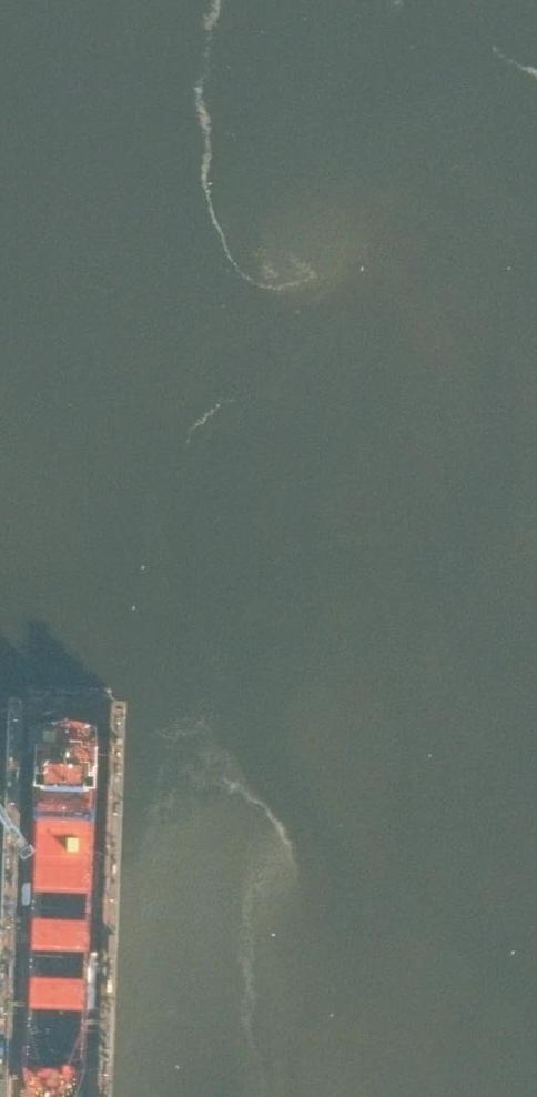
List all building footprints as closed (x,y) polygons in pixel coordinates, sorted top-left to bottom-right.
[(126,687),(8,683),(0,914),(0,1096),(113,1096),(126,687)]
